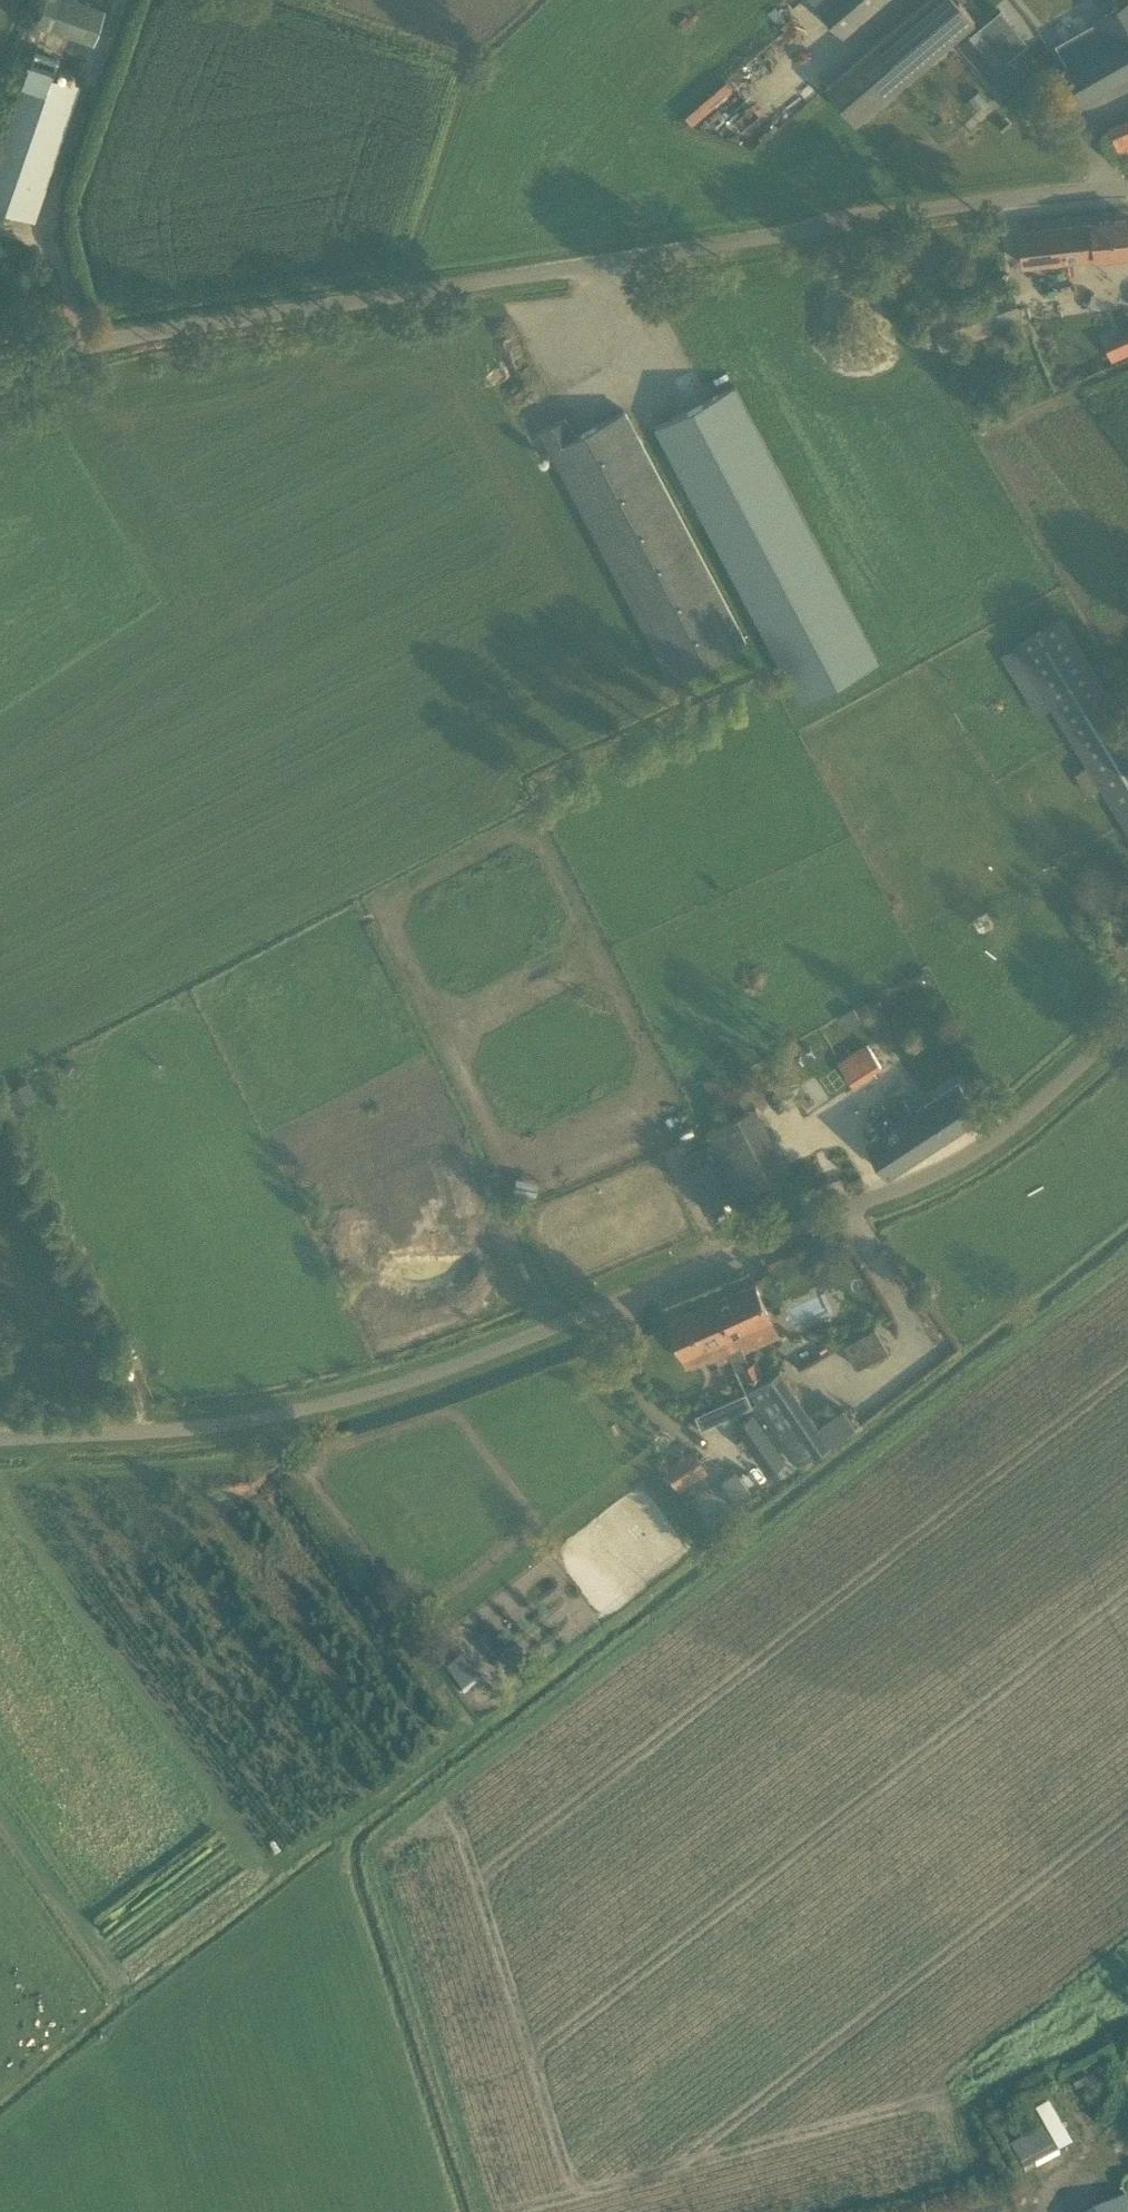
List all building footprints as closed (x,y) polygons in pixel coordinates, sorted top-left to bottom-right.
[(105,9),(80,0),(44,0),(36,23),(92,44),(105,9)] [(842,37),(885,0),(811,0),(842,37)] [(890,92),(971,23),(951,0),(927,0),(826,87),(856,121),(890,92)] [(1093,21),(1105,42),(1065,64),(1085,102),(1127,78),(1127,1),(1093,21)] [(981,26),(960,44),(1002,92),(1022,75),(981,26)] [(33,220),(79,84),(22,65),(0,128),(0,209),(33,220)] [(1108,123),(1121,155),(1127,152),(1127,115),(1108,123)] [(1020,231),(1026,270),(1044,268),(1044,263),(1127,254),(1127,219),(1020,231)] [(879,661),(735,386),(655,428),(796,697),(800,703),(879,661)] [(745,642),(634,430),(624,410),(574,436),(564,417),(541,430),(674,679),(745,642)] [(1032,635),(1028,629),(1018,635),(1022,641),(1015,645),(1127,830),(1127,726),(1062,617),(1053,622),(1049,615),(1038,622),(1042,629),(1032,635)] [(835,1062),(850,1087),(883,1068),(868,1043),(835,1062)] [(888,1175),(980,1114),(959,1083),(912,1113),(903,1099),(873,1119),(882,1133),(868,1142),(888,1175)] [(18,1090),(9,1095),(17,1111),(26,1107),(18,1090)] [(722,1339),(730,1356),(750,1347),(742,1331),(770,1318),(754,1284),(717,1300),(727,1321),(724,1323),(726,1327),(719,1330),(723,1338),(722,1339)] [(717,1300),(669,1322),(688,1365),(715,1353),(718,1361),(730,1356),(722,1339),(723,1338),(719,1330),(726,1327),(724,1323),(727,1321),(717,1300)] [(878,1327),(845,1340),(854,1365),(888,1352),(878,1327)] [(763,1373),(756,1359),(741,1366),(748,1380),(763,1373)] [(798,1463),(829,1442),(779,1368),(749,1389),(798,1463)] [(745,1392),(695,1415),(701,1428),(751,1406),(745,1392)] [(749,1418),(731,1431),(740,1443),(732,1448),(738,1455),(745,1450),(759,1471),(777,1459),(749,1418)] [(679,1489),(694,1480),(708,1471),(694,1448),(665,1466),(679,1489)] [(738,1465),(727,1473),(746,1499),(758,1491),(738,1465)] [(459,1689),(477,1681),(466,1659),(448,1667),(459,1689)] [(1010,2146),(1024,2172),(1072,2146),(1049,2104),(1026,2116),(1032,2127),(1021,2133),(1024,2138),(1010,2146)] [(1127,2198),(1100,2211),(1127,2211),(1127,2198)]
